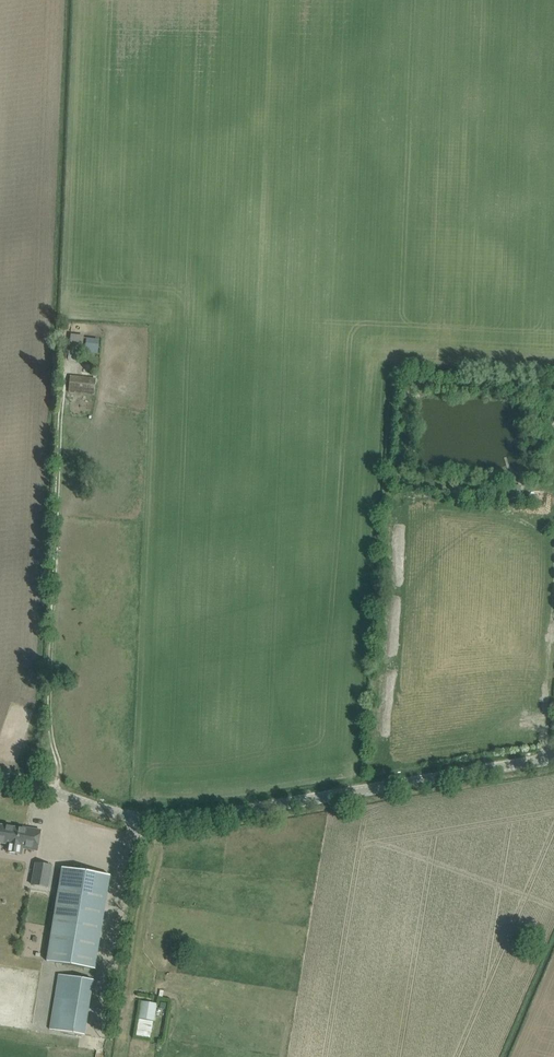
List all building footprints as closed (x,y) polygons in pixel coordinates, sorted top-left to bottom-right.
[(94,394),(95,377),(69,376),(68,393),(94,394)] [(41,831),(19,827),(19,828),(0,825),(0,843),(8,844),(7,852),(18,854),(19,848),(37,851),(41,831)] [(32,885),(48,887),(52,866),(36,863),(32,885)] [(46,961),(94,970),(110,876),(62,868),(46,961)] [(50,1030),(84,1035),(93,980),(59,975),(50,1030)] [(139,1018),(147,1019),(154,1020),(156,1003),(141,1001),(139,1018)]
